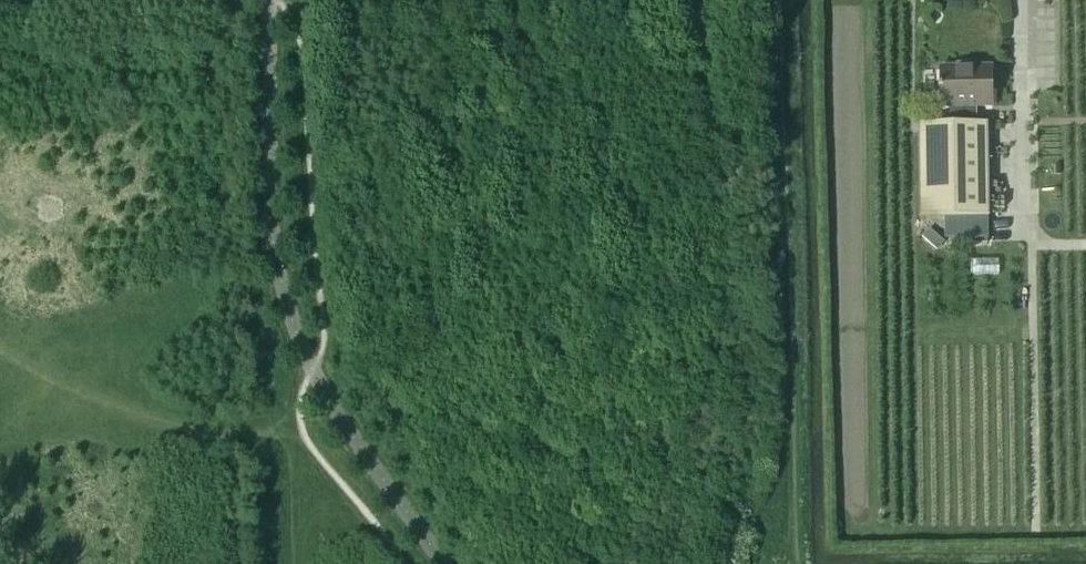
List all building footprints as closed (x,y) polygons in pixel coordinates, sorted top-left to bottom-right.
[(940,85),(938,86),(938,89),(940,89),(941,107),(963,107),(963,125),(976,124),(976,107),(992,107),(991,67),(975,67),(971,63),(956,63),(952,67),(940,67),(940,85)] [(963,125),(919,125),(921,216),(988,215),(986,124),(976,124),(963,125)]
